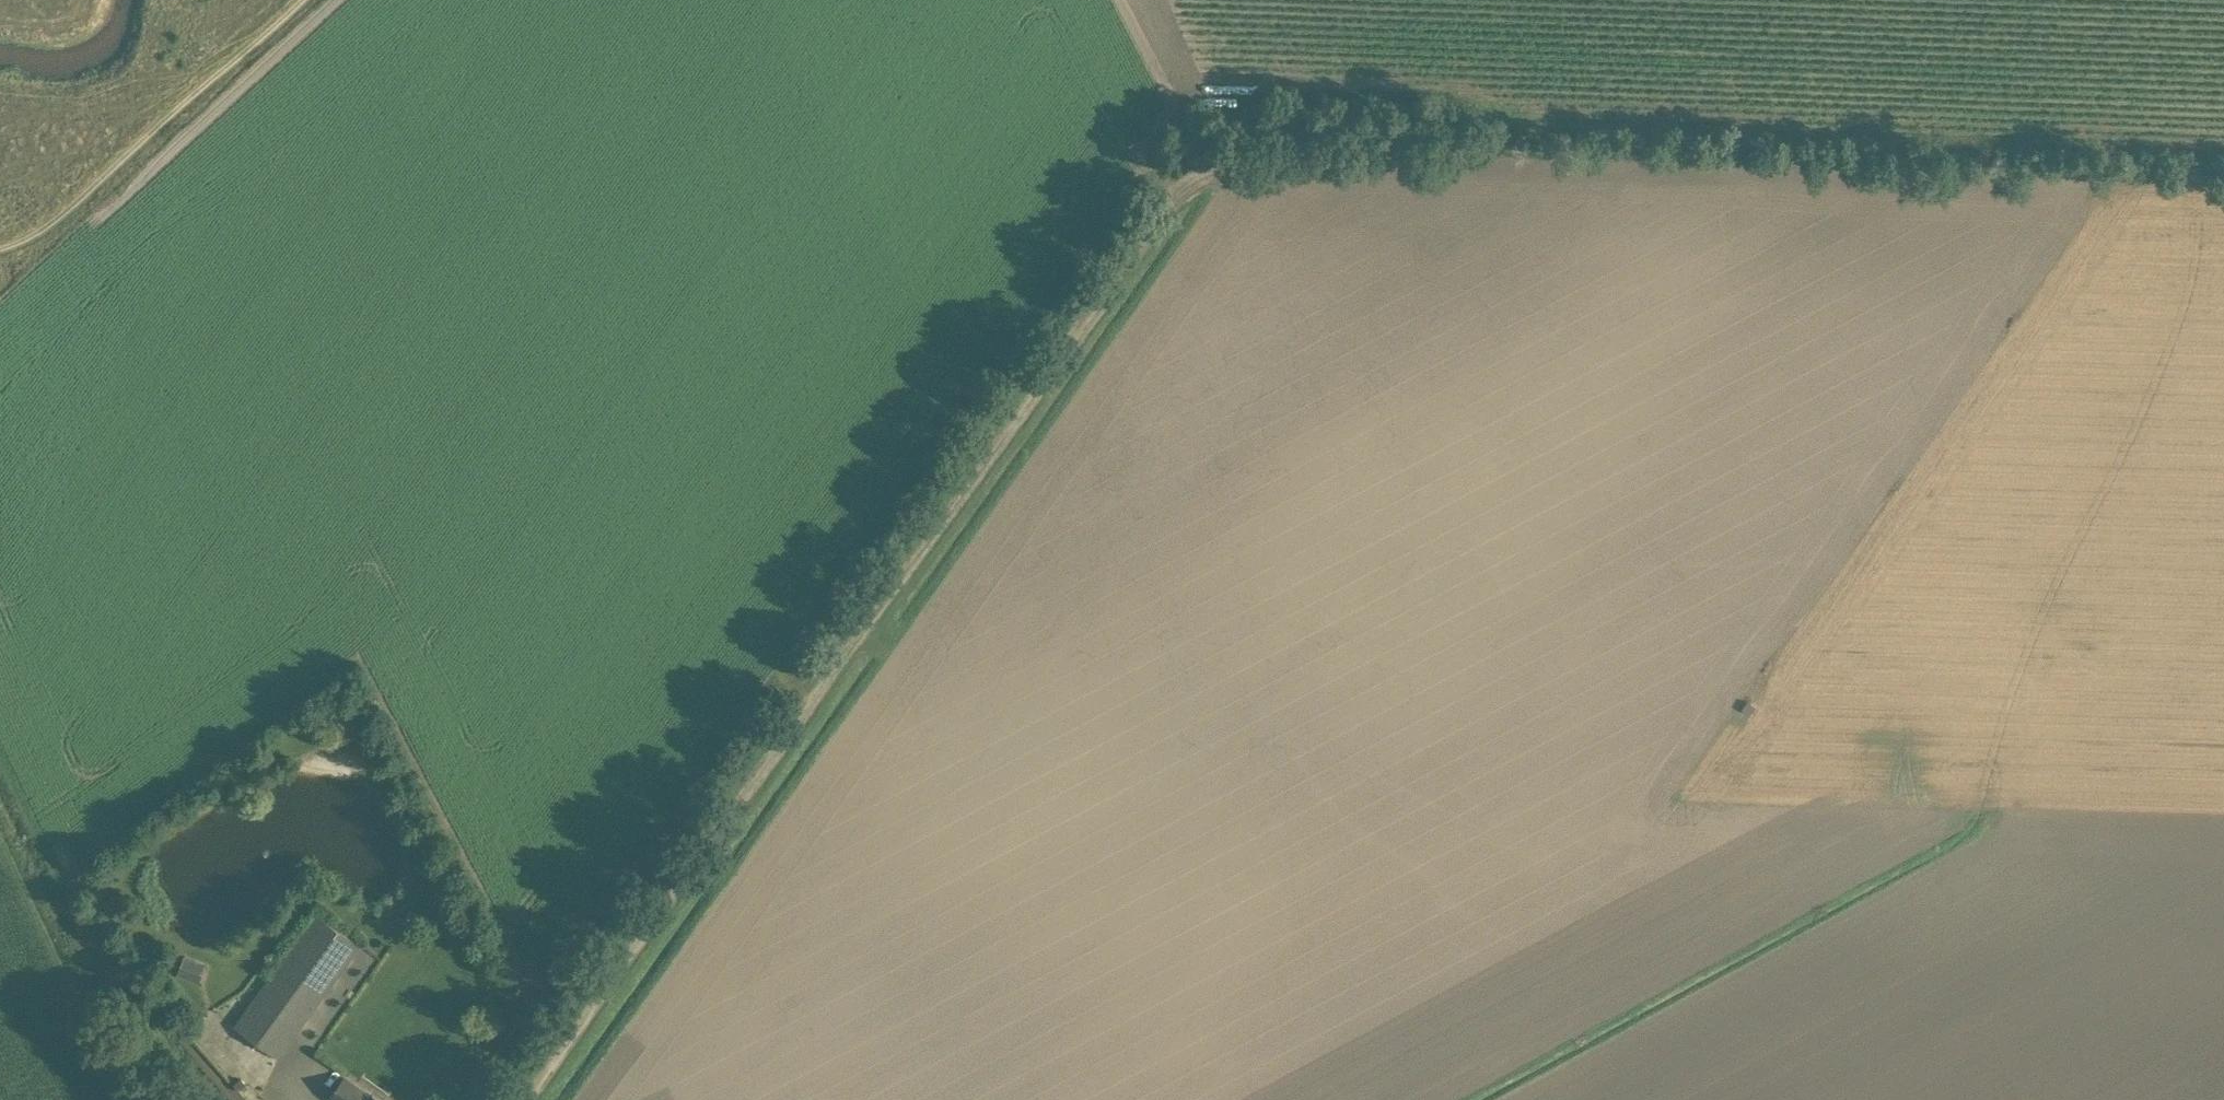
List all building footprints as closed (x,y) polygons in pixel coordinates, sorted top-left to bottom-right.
[(279,1053),(358,943),(315,911),(283,955),(277,962),(235,1021),(279,1053)] [(177,970),(200,980),(208,961),(186,951),(177,970)] [(375,1094),(374,1095),(347,1076),(333,1096),(338,1099),(383,1099),(375,1094)] [(242,1077),(234,1084),(239,1089),(247,1083),(242,1077)]
